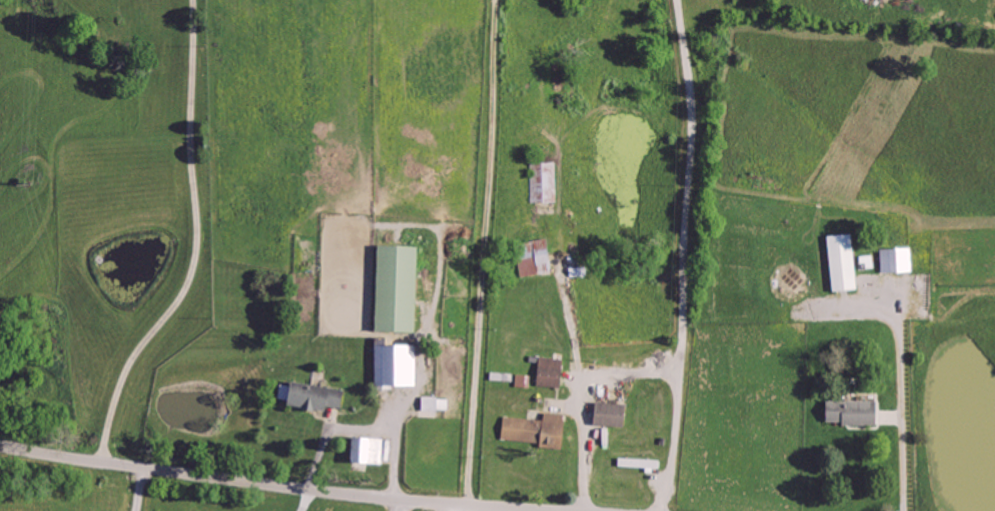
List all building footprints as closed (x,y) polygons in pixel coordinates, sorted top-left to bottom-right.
[(556,162),(535,163),(536,176),(532,177),(533,203),(558,202),(556,162)] [(854,290),(850,233),(826,235),(829,291),(854,290)] [(545,240),(522,243),(525,269),(525,276),(549,273),(545,240)] [(413,332),(413,317),(415,317),(417,246),(374,245),(372,331),(413,332)] [(909,247),(879,248),(880,273),(910,271),(909,247)] [(373,344),(372,385),(413,385),(414,345),(373,344)] [(565,359),(538,358),(537,386),(564,387),(565,359)] [(530,376),(516,375),(515,387),(529,388),(530,376)] [(340,412),(343,389),(287,382),(284,405),(340,412)] [(421,416),(437,417),(437,409),(448,410),(448,399),(421,398),(421,416)] [(875,400),(822,401),(823,422),(840,422),(840,425),(875,425),(875,400)] [(621,427),(621,403),(592,403),(592,426),(621,427)] [(503,417),(501,442),(563,445),(565,414),(543,413),(542,420),(503,417)] [(346,462),(380,463),(381,438),(347,437),(346,462)]
